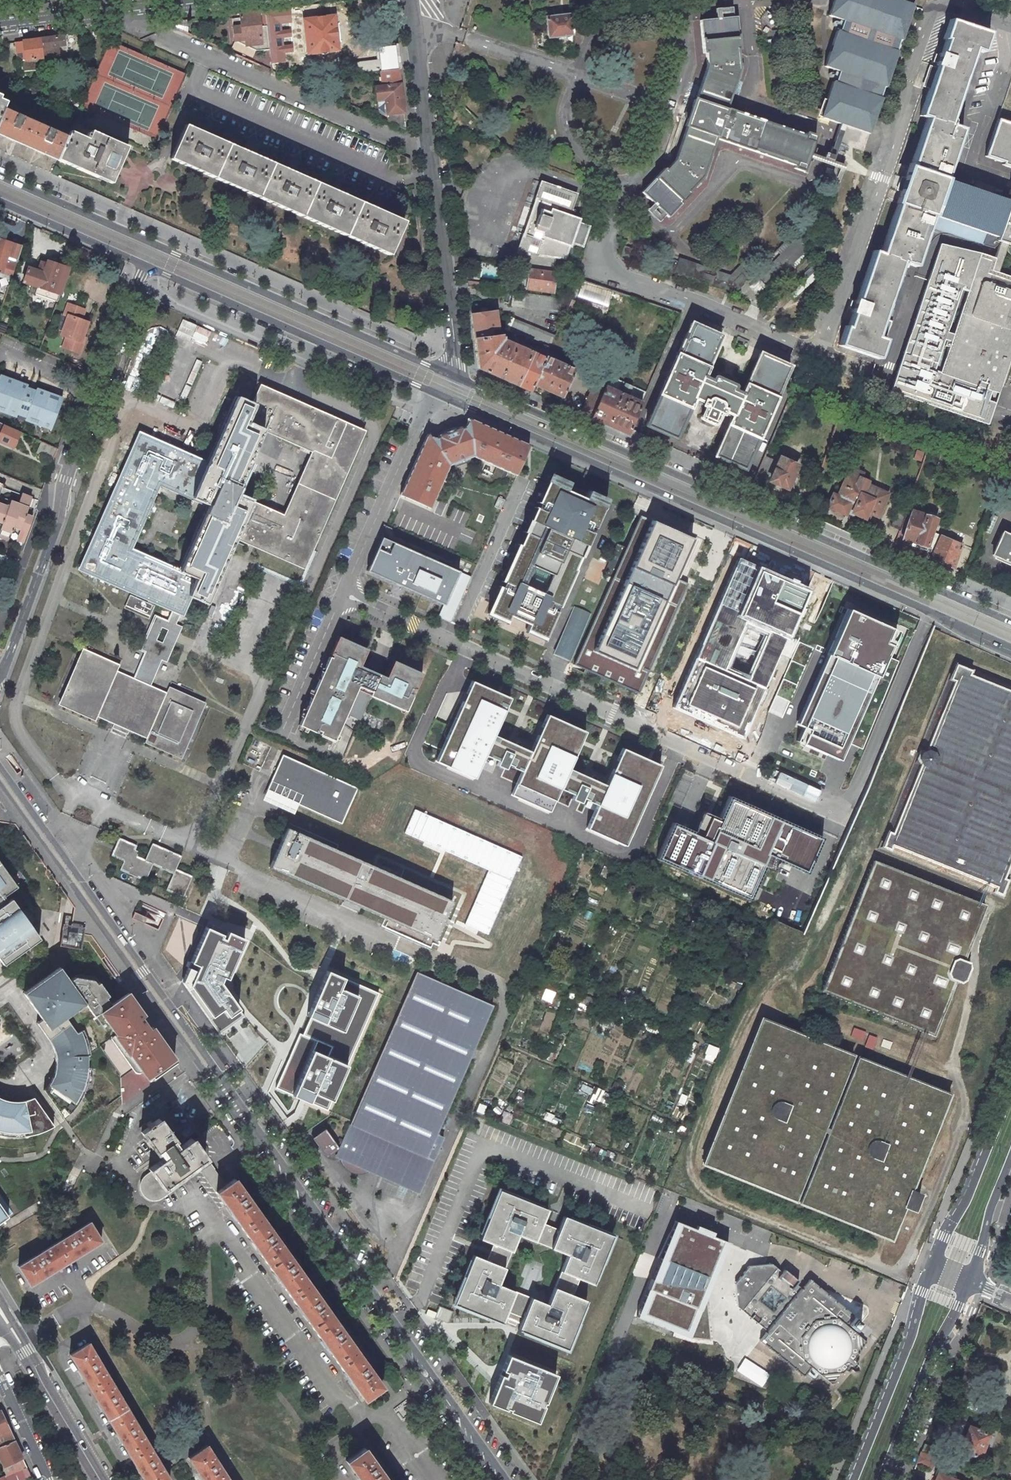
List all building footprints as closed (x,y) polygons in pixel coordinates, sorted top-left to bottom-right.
[(825,67),(839,72),(835,83),(833,82),(821,117),(847,127),(848,127),(849,127),(853,128),(870,134),(877,113),(882,99),(879,98),(883,87),(886,88),(898,52),(896,51),(900,40),(902,41),(914,5),(899,0),(835,0),(833,4),(829,16),(835,18),(843,21),(839,32),(837,31),(825,67)] [(291,22),(290,8),(265,11),(269,49),(271,64),(287,62),(286,53),(294,52),(293,44),(284,45),(283,38),(292,37),(291,28),(282,29),(281,23),(291,22)] [(257,51),(269,49),(265,11),(239,13),(240,18),(241,26),(233,27),(235,40),(257,51)] [(571,14),(546,17),(549,37),(565,35),(566,47),(575,46),(571,14)] [(737,16),(700,20),(703,53),(706,53),(707,66),(695,100),(694,99),(685,126),(686,126),(675,160),(666,169),(664,168),(641,192),(668,217),(691,193),(689,191),(703,176),(716,138),(794,165),(794,168),(804,171),(816,135),(806,132),(805,135),(726,108),(739,70),(737,50),(740,50),(737,16)] [(333,17),(304,20),(309,52),(337,49),(333,17)] [(232,19),(233,27),(241,26),(240,18),(232,19)] [(1008,246),(1007,248),(1007,250),(1008,252),(1010,254),(1010,190),(1008,195),(1010,196),(1009,201),(945,179),(963,128),(957,126),(959,120),(952,117),(975,49),(983,52),(990,33),(950,19),(943,39),(946,40),(941,53),(939,53),(935,65),(937,66),(920,116),(927,118),(910,167),(909,167),(896,203),(898,203),(881,253),(874,250),(857,300),(855,300),(851,312),(853,312),(848,326),(846,325),(839,345),(879,359),(891,323),(883,320),(902,262),(916,266),(929,227),(989,247),(992,247),(993,246),(995,244),(996,242),(998,243),(1000,244),(1002,244),(1006,245),(1008,246)] [(114,28),(107,29),(103,40),(108,43),(109,40),(114,28)] [(100,30),(89,32),(90,36),(92,40),(100,38),(101,34),(100,30)] [(40,38),(42,51),(44,65),(59,63),(57,46),(66,45),(64,35),(40,38)] [(40,38),(24,40),(24,41),(26,60),(21,60),(22,72),(44,69),(44,65),(42,51),(40,38)] [(14,42),(16,61),(21,60),(26,60),(24,41),(24,40),(14,42)] [(396,48),(381,50),(382,61),(379,61),(380,71),(398,69),(396,48)] [(406,130),(399,76),(398,69),(380,71),(382,86),(375,87),(377,100),(385,99),(388,122),(406,130)] [(46,87),(32,87),(31,94),(47,95),(46,87)] [(84,97),(62,96),(58,103),(78,112),(81,106),(84,97)] [(3,109),(0,116),(0,135),(25,146),(35,122),(3,109)] [(463,115),(460,111),(453,117),(456,121),(463,115)] [(998,118),(985,156),(1002,162),(1002,164),(1010,168),(1010,123),(998,118)] [(67,137),(35,122),(25,146),(57,160),(67,137)] [(200,131),(185,125),(170,159),(214,178),(229,144),(207,134),(200,131)] [(57,160),(111,183),(117,172),(120,165),(123,157),(127,148),(128,147),(91,131),(90,134),(87,133),(85,137),(70,131),(67,137),(57,160)] [(834,156),(842,159),(847,146),(831,141),(827,153),(828,154),(827,159),(832,160),(834,156)] [(244,151),(229,144),(214,178),(258,197),(273,163),(251,154),(244,151)] [(288,170),(273,163),(258,197),(302,217),(316,183),(294,173),(288,170)] [(839,169),(823,164),(819,177),(835,182),(839,169)] [(952,180),(956,170),(950,168),(946,178),(952,180)] [(529,269),(553,272),(555,257),(565,258),(570,242),(581,246),(588,227),(577,223),(578,219),(568,216),(576,194),(543,183),(541,182),(517,252),(519,253),(517,267),(529,269)] [(331,189),(316,183),(302,217),(345,236),(360,202),(338,192),(331,189)] [(826,201),(812,216),(817,221),(832,206),(826,201)] [(375,209),(360,202),(345,236),(389,255),(401,228),(404,221),(399,219),(382,211),(375,209)] [(806,230),(750,286),(759,296),(816,240),(806,230)] [(12,276),(21,246),(0,240),(0,272),(12,276)] [(949,342),(945,340),(943,346),(947,347),(938,372),(997,392),(1010,351),(1010,277),(997,272),(1006,245),(1002,244),(1000,244),(998,243),(993,258),(979,254),(949,342)] [(991,408),(997,392),(938,372),(947,347),(943,346),(945,340),(949,342),(979,254),(939,245),(894,375),(889,390),(986,423),(991,408)] [(634,249),(624,246),(621,255),(631,259),(634,249)] [(664,270),(734,294),(752,275),(742,266),(728,280),(723,279),(724,276),(695,266),(694,269),(677,264),(678,263),(668,259),(664,270)] [(479,262),(464,260),(465,268),(478,269),(479,262)] [(38,271),(28,268),(23,282),(32,285),(30,291),(36,293),(33,302),(44,306),(48,297),(57,300),(57,301),(69,268),(68,268),(67,264),(62,262),(59,265),(47,261),(46,264),(41,262),(38,271)] [(497,277),(497,267),(482,267),(482,277),(497,277)] [(553,272),(529,269),(529,274),(527,289),(552,292),(555,272),(553,272)] [(523,274),(521,288),(527,289),(529,274),(523,274)] [(582,280),(577,295),(607,306),(612,291),(582,280)] [(571,299),(513,292),(511,306),(566,312),(567,309),(571,299)] [(576,301),(571,299),(567,309),(572,310),(576,301)] [(68,316),(61,335),(67,337),(63,347),(79,353),(83,342),(81,341),(87,322),(81,320),(85,310),(68,304),(64,314),(68,316)] [(495,311),(471,314),(474,339),(491,337),(490,329),(498,328),(495,311)] [(555,336),(515,319),(509,332),(544,346),(550,348),(555,336)] [(735,386),(714,376),(712,381),(703,377),(721,336),(691,323),(669,372),(646,426),(676,439),(694,398),(704,402),(702,405),(705,406),(700,417),(700,418),(700,419),(701,419),(712,424),(713,424),(714,423),(718,412),(721,414),(722,410),(732,415),(714,456),(744,469),(751,453),(770,410),(790,366),(759,353),(741,394),(733,390),(735,386)] [(491,337),(474,339),(478,368),(517,385),(531,352),(503,339),(502,335),(491,337)] [(748,342),(737,338),(735,342),(733,347),(744,351),(746,347),(748,342)] [(539,355),(531,352),(517,385),(531,392),(534,385),(546,357),(550,348),(544,346),(539,355)] [(574,370),(546,357),(534,385),(562,397),(574,370)] [(584,361),(579,358),(575,368),(580,370),(584,361)] [(51,430),(62,399),(36,389),(35,393),(26,389),(27,386),(0,376),(0,411),(16,417),(17,413),(26,416),(25,420),(51,430)] [(605,386),(595,381),(581,414),(627,435),(629,429),(632,424),(641,403),(646,392),(609,376),(605,386)] [(283,394),(280,393),(260,384),(252,403),(245,400),(235,396),(225,420),(207,461),(191,454),(139,431),(78,570),(171,611),(180,615),(183,616),(192,597),(208,605),(236,542),(237,540),(304,569),(366,431),(294,399),(288,396),(283,394)] [(528,445),(469,418),(467,419),(467,423),(467,424),(467,425),(466,427),(462,429),(462,426),(457,428),(458,429),(443,434),(438,435),(439,438),(435,438),(433,438),(433,437),(432,436),(429,434),(427,435),(400,495),(431,507),(450,465),(473,456),(515,475),(528,445)] [(12,447),(18,436),(19,432),(0,423),(0,441),(12,447)] [(40,453),(53,460),(57,449),(34,438),(31,444),(39,447),(37,451),(40,453)] [(778,462),(764,455),(752,483),(759,486),(764,478),(770,480),(787,488),(797,465),(780,457),(778,462)] [(862,474),(853,470),(850,478),(847,476),(838,497),(833,495),(828,506),(845,514),(848,509),(853,511),(852,512),(864,517),(865,515),(869,516),(870,513),(877,516),(887,494),(866,485),(868,481),(861,478),(862,474)] [(999,475),(985,470),(980,485),(994,490),(999,475)] [(569,485),(549,476),(540,497),(539,499),(537,503),(539,503),(537,508),(535,507),(524,532),(525,533),(520,545),(519,544),(502,582),(503,582),(501,587),(500,586),(488,613),(507,622),(510,616),(529,625),(526,630),(545,639),(557,612),(556,611),(558,607),(559,607),(576,570),(575,570),(581,557),(581,558),(593,533),(591,532),(593,528),(595,528),(607,501),(587,493),(585,498),(566,490),(569,485)] [(32,518),(25,515),(31,498),(22,495),(18,505),(11,502),(10,505),(0,533),(0,538),(8,541),(10,538),(16,540),(15,544),(22,547),(32,518)] [(499,498),(495,506),(500,508),(503,500),(499,498)] [(10,505),(0,501),(0,533),(10,505)] [(906,512),(898,509),(891,526),(900,530),(906,512)] [(936,519),(912,510),(902,539),(915,543),(914,547),(925,550),(932,532),(936,519)] [(692,539),(640,516),(573,665),(639,694),(688,584),(674,578),(692,539)] [(961,544),(932,532),(925,550),(932,554),(930,557),(953,567),(961,544)] [(1002,532),(992,555),(1010,563),(1010,536),(1002,532)] [(444,605),(459,571),(382,538),(367,572),(444,605)] [(736,557),(671,708),(745,740),(810,589),(736,557)] [(128,609),(149,618),(154,607),(153,606),(154,604),(148,601),(146,604),(132,597),(128,609)] [(575,606),(553,653),(569,661),(591,613),(575,606)] [(166,662),(182,627),(176,624),(180,615),(171,611),(167,620),(166,620),(154,615),(151,623),(150,624),(139,650),(144,653),(133,678),(150,686),(161,660),(166,662)] [(891,632),(847,613),(828,657),(834,659),(803,728),(809,731),(803,745),(828,757),(833,746),(857,757),(898,665),(886,660),(891,649),(885,646),(891,632)] [(328,656),(299,725),(316,733),(317,730),(320,732),(319,734),(334,740),(356,689),(369,695),(405,711),(413,693),(411,692),(412,690),(414,691),(422,673),(411,671),(392,660),(385,677),(359,665),(365,653),(335,640),(329,654),(331,655),(330,657),(328,656)] [(120,665),(83,648),(82,650),(58,704),(95,721),(97,716),(114,724),(113,727),(128,734),(129,731),(146,738),(144,743),(181,759),(205,705),(206,703),(194,697),(169,686),(166,692),(150,686),(133,678),(117,671),(120,665)] [(803,728),(834,659),(828,657),(797,725),(803,728)] [(876,849),(982,891),(1004,900),(1010,882),(1010,681),(954,659),(876,849)] [(472,696),(478,684),(471,681),(466,693),(472,696)] [(472,696),(466,693),(440,750),(452,755),(447,766),(474,778),(484,755),(493,759),(491,763),(505,769),(507,765),(521,772),(516,784),(524,787),(519,798),(549,812),(560,789),(573,795),(571,799),(580,803),(582,798),(587,800),(586,801),(596,806),(586,829),(618,843),(623,832),(629,835),(657,772),(651,770),(653,763),(628,751),(623,764),(616,761),(605,786),(596,781),(597,778),(595,776),(592,776),(590,779),(568,769),(582,739),(575,736),(578,729),(553,718),(547,730),(541,727),(530,752),(521,747),(521,744),(520,742),(517,742),(515,745),(493,735),(507,705),(500,702),(503,695),(478,684),(472,696)] [(507,705),(510,698),(503,695),(500,702),(507,705)] [(547,730),(553,718),(547,715),(541,727),(547,730)] [(582,739),(585,732),(578,729),(575,736),(582,739)] [(844,751),(833,746),(828,757),(840,762),(844,751)] [(623,764),(628,751),(622,749),(616,761),(623,764)] [(447,766),(452,755),(440,750),(435,761),(447,766)] [(282,755),(267,790),(341,824),(357,788),(282,755)] [(657,772),(660,766),(653,763),(651,770),(657,772)] [(519,798),(524,787),(516,784),(511,795),(519,798)] [(820,839),(726,797),(716,819),(703,814),(694,834),(674,825),(660,857),(748,896),(763,865),(770,868),(775,857),(805,871),(820,839)] [(415,810),(405,833),(489,869),(465,926),(488,936),(523,856),(415,810)] [(374,866),(287,828),(269,867),(385,918),(435,940),(444,920),(452,901),(374,866)] [(624,846),(629,835),(623,832),(618,843),(624,846)] [(182,856),(152,843),(145,859),(137,856),(139,851),(135,850),(137,845),(119,838),(115,847),(113,850),(111,855),(124,861),(120,870),(145,881),(153,865),(173,874),(166,890),(179,896),(189,874),(176,869),(182,856)] [(977,905),(865,860),(812,991),(922,1035),(929,1038),(982,907),(977,905)] [(34,931),(31,927),(18,909),(15,904),(11,898),(7,901),(4,895),(16,886),(0,863),(0,956),(34,931)] [(192,876),(189,874),(179,896),(183,897),(189,883),(192,876)] [(145,920),(147,917),(134,912),(132,918),(144,923),(145,920)] [(245,939),(214,925),(211,930),(206,927),(182,981),(220,1033),(245,1017),(221,983),(223,977),(227,979),(245,939)] [(68,931),(67,941),(76,942),(78,933),(73,932),(68,931)] [(60,967),(23,993),(42,1019),(37,1023),(48,1039),(67,1026),(72,1032),(88,1054),(89,1054),(100,1046),(111,1038),(95,1016),(114,1002),(95,976),(79,974),(69,980),(60,967)] [(494,1002),(418,969),(337,1154),(340,1155),(341,1160),(344,1164),(345,1166),(348,1168),(352,1170),(357,1172),(361,1172),(366,1171),(370,1170),(372,1168),(374,1167),(375,1166),(376,1164),(377,1162),(385,1166),(380,1175),(419,1193),(444,1137),(436,1134),(494,1002)] [(307,1015),(299,1033),(352,1055),(379,993),(344,978),(327,971),(307,1015)] [(111,1038),(136,1072),(142,1073),(148,1081),(178,1059),(155,1027),(151,1030),(143,1018),(147,1016),(129,991),(114,1002),(95,1016),(111,1038)] [(853,1055),(761,1018),(702,1163),(794,1201),(824,1128),(853,1055)] [(67,1026),(48,1039),(49,1040),(52,1046),(54,1053),(55,1060),(55,1065),(55,1068),(54,1073),(51,1080),(47,1086),(44,1090),(59,1111),(63,1108),(67,1115),(72,1110),(78,1102),(82,1096),(86,1086),(88,1078),(89,1071),(90,1066),(90,1060),(89,1054),(88,1054),(72,1032),(67,1026)] [(352,1055),(299,1033),(276,1088),(328,1111),(352,1055)] [(906,1076),(857,1056),(827,1130),(798,1203),(891,1239),(904,1206),(914,1210),(921,1194),(910,1190),(950,1094),(906,1076)] [(6,1135),(14,1136),(20,1136),(31,1134),(41,1131),(53,1125),(33,1097),(28,1099),(24,1100),(19,1101),(13,1101),(8,1100),(2,1099),(0,1098),(0,1134),(6,1135)] [(151,1171),(162,1188),(205,1157),(204,1157),(193,1142),(191,1139),(178,1148),(177,1149),(171,1141),(173,1140),(159,1119),(152,1124),(150,1121),(146,1124),(145,1124),(139,1128),(141,1131),(140,1132),(160,1160),(149,1169),(151,1171)] [(325,1129),(313,1137),(327,1156),(338,1148),(325,1129)] [(162,1188),(151,1171),(146,1174),(142,1179),(140,1182),(139,1186),(139,1190),(141,1193),(145,1197),(150,1199),(153,1200),(158,1200),(162,1198),(200,1171),(210,1184),(216,1192),(226,1185),(221,1178),(206,1157),(162,1188)] [(372,1168),(370,1170),(380,1175),(385,1166),(377,1162),(376,1164),(375,1166),(374,1167),(372,1168)] [(265,1221),(235,1179),(226,1185),(216,1192),(228,1208),(251,1240),(273,1272),(296,1304),(319,1335),(341,1367),(364,1399),(382,1386),(371,1370),(345,1334),(325,1305),(298,1267),(276,1237),(265,1221)] [(607,1234),(563,1216),(558,1230),(542,1223),(547,1209),(504,1192),(496,1195),(479,1238),(493,1243),(486,1259),(473,1254),(456,1297),(459,1304),(503,1322),(505,1316),(514,1320),(521,1323),(519,1329),(562,1346),(570,1343),(587,1301),(574,1295),(580,1279),(594,1285),(611,1242),(607,1234)] [(0,1199),(0,1223),(13,1214),(0,1199)] [(730,1242),(674,1220),(631,1321),(687,1340),(701,1343),(711,1340),(706,1288),(730,1242)] [(102,1241),(90,1222),(77,1229),(19,1266),(30,1285),(66,1263),(102,1241)] [(812,1370),(833,1387),(846,1371),(849,1373),(851,1371),(854,1374),(859,1373),(859,1368),(856,1365),(858,1362),(856,1360),(868,1345),(847,1327),(849,1325),(856,1331),(862,1323),(812,1282),(803,1292),(797,1286),(799,1283),(787,1273),(785,1276),(773,1267),(751,1269),(737,1286),(739,1309),(768,1334),(760,1343),(804,1379),(805,1378),(812,1370)] [(1003,1281),(1010,1284),(1010,1283),(1010,1276),(1005,1274),(1003,1281)] [(976,1311),(984,1315),(987,1308),(979,1304),(976,1311)] [(436,1313),(435,1317),(448,1323),(453,1312),(439,1307),(436,1313)] [(89,1343),(70,1354),(90,1388),(111,1422),(131,1456),(145,1479),(169,1479),(170,1479),(160,1463),(141,1430),(122,1398),(109,1376),(89,1343)] [(759,1388),(776,1363),(751,1346),(733,1371),(759,1388)] [(559,1374),(508,1354),(489,1404),(540,1423),(559,1374)] [(805,1378),(813,1385),(820,1377),(812,1370),(805,1378)] [(978,1398),(965,1393),(960,1405),(973,1410),(978,1398)] [(14,1440),(9,1430),(1,1410),(0,1411),(0,1446),(14,1440)] [(992,1418),(989,1426),(1002,1431),(1005,1423),(992,1418)] [(986,1433),(968,1426),(959,1449),(977,1456),(986,1433)] [(0,1446),(0,1457),(4,1465),(22,1458),(14,1440),(0,1446)] [(935,1449),(924,1444),(920,1452),(932,1457),(935,1449)] [(207,1445),(189,1457),(203,1479),(230,1479),(222,1468),(207,1445)] [(364,1447),(346,1460),(360,1479),(388,1479),(380,1469),(364,1447)] [(932,1457),(920,1452),(916,1462),(930,1467),(934,1457),(933,1457),(932,1457)] [(22,1458),(4,1465),(8,1475),(27,1467),(22,1458)] [(0,1478),(0,1479),(22,1479),(31,1476),(27,1467),(8,1475),(0,1478)]
